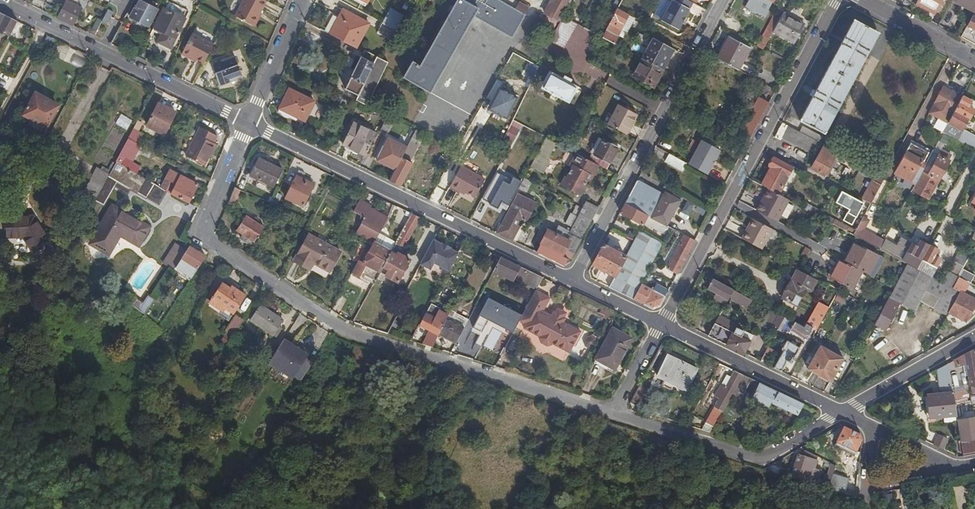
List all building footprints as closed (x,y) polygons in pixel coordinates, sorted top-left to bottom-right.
[(72,25),(81,7),(74,2),(75,0),(64,0),(55,17),(72,25)] [(156,0),(137,0),(129,16),(147,25),(157,8),(153,5),(156,0)] [(186,10),(166,0),(163,6),(182,16),(186,10)] [(265,0),(242,0),(234,15),(252,24),(265,0)] [(418,86),(461,9),(471,14),(511,36),(523,13),(499,0),(453,0),(418,65),(409,61),(401,76),(418,86)] [(543,12),(559,20),(561,16),(569,0),(550,0),(543,12)] [(692,3),(686,0),(671,0),(660,21),(678,30),(692,3)] [(744,9),(763,19),(771,5),(765,1),(762,0),(748,0),(744,9)] [(917,0),(935,10),(938,6),(941,0),(917,0)] [(961,0),(960,4),(973,11),(974,8),(974,0),(961,0)] [(163,6),(153,26),(162,31),(156,43),(169,50),(185,18),(182,16),(163,6)] [(782,12),(804,23),(806,17),(785,6),(782,12)] [(616,8),(602,35),(601,37),(613,43),(618,34),(628,14),(616,8)] [(961,34),(974,42),(974,8),(973,11),(972,13),(961,34)] [(342,9),(329,34),(354,48),(367,23),(342,9)] [(461,9),(418,86),(428,92),(471,14),(461,9)] [(396,30),(404,16),(393,10),(386,24),(396,30)] [(0,11),(0,30),(10,35),(17,19),(0,11)] [(780,16),(774,13),(756,45),(762,48),(772,30),(794,42),(804,23),(782,12),(780,16)] [(623,36),(634,17),(628,14),(618,34),(623,36)] [(546,15),(543,20),(554,26),(557,20),(546,15)] [(576,23),(561,16),(559,20),(548,39),(563,47),(576,23)] [(823,132),(877,32),(853,19),(799,119),(823,132)] [(386,24),(382,22),(377,31),(391,39),(396,30),(386,24)] [(188,55),(203,63),(212,44),(191,33),(180,53),(187,57),(188,55)] [(32,39),(27,36),(23,43),(28,45),(32,39)] [(729,36),(717,58),(737,69),(749,47),(729,36)] [(642,59),(662,69),(674,48),(654,37),(642,59)] [(562,49),(563,47),(548,39),(547,41),(562,49)] [(389,63),(381,58),(365,50),(363,53),(352,75),(350,75),(344,87),(358,94),(356,99),(367,105),(389,63)] [(527,73),(533,62),(512,51),(506,61),(527,73)] [(241,74),(235,55),(212,62),(219,84),(232,80),(231,77),(241,74)] [(653,85),(662,69),(642,59),(633,75),(653,85)] [(549,71),(541,86),(567,100),(576,85),(566,80),(561,78),(549,71)] [(773,96),(776,90),(753,78),(750,83),(773,96)] [(924,121),(943,131),(963,95),(944,85),(924,121)] [(305,120),(314,100),(289,87),(279,107),(297,116),(305,120)] [(48,125),(59,105),(36,94),(25,113),(48,125)] [(963,95),(943,131),(974,148),(974,133),(966,128),(965,130),(964,129),(974,108),(974,109),(974,100),(973,98),(972,100),(963,95)] [(600,100),(597,98),(588,114),(592,116),(600,100)] [(760,120),(769,103),(760,98),(751,115),(760,120)] [(167,134),(177,111),(162,104),(150,126),(167,134)] [(625,134),(635,113),(618,104),(607,124),(625,134)] [(297,116),(279,107),(278,111),(281,112),(281,113),(281,114),(282,114),(282,115),(283,116),(284,116),(284,117),(285,117),(286,117),(287,117),(288,117),(289,117),(290,117),(296,120),(297,116)] [(388,133),(394,120),(386,116),(380,129),(388,133)] [(749,141),(758,123),(750,118),(740,136),(749,141)] [(492,133),(511,143),(519,128),(504,120),(501,127),(496,124),(492,133)] [(342,144),(364,155),(376,132),(353,121),(342,144)] [(798,130),(787,124),(780,136),(809,152),(816,140),(811,138),(798,130)] [(206,164),(211,154),(209,153),(215,142),(219,135),(202,126),(187,154),(206,164)] [(798,130),(811,138),(813,134),(800,126),(798,130)] [(144,132),(137,128),(127,146),(119,160),(119,162),(138,173),(144,162),(135,157),(142,144),(139,143),(144,132)] [(415,129),(413,128),(403,145),(406,146),(415,129)] [(388,179),(400,184),(413,161),(408,158),(416,143),(415,142),(420,132),(415,129),(406,146),(394,168),(388,179)] [(943,132),(939,138),(946,142),(949,135),(943,132)] [(586,138),(578,133),(572,144),(579,149),(586,138)] [(546,158),(555,141),(545,135),(529,165),(542,172),(548,160),(546,158)] [(599,136),(587,158),(599,165),(607,169),(619,147),(599,136)] [(378,160),(394,168),(406,146),(403,145),(389,138),(378,160)] [(933,150),(949,159),(952,153),(942,148),(944,142),(939,139),(933,150)] [(689,164),(707,174),(721,150),(702,140),(689,164)] [(913,140),(911,144),(927,152),(929,148),(913,140)] [(209,153),(211,154),(217,143),(215,142),(209,153)] [(895,173),(915,183),(931,154),(927,152),(911,144),(895,173)] [(843,155),(830,148),(824,145),(812,167),(825,174),(830,165),(833,167),(836,160),(840,162),(843,155)] [(915,183),(912,189),(929,198),(950,159),(949,159),(933,150),(931,154),(915,183)] [(587,158),(574,151),(569,162),(571,163),(570,167),(565,175),(563,175),(559,183),(581,195),(586,186),(585,186),(588,179),(591,173),(594,175),(599,165),(587,158)] [(686,162),(669,153),(665,161),(681,170),(686,162)] [(770,166),(761,183),(778,192),(791,166),(772,156),(767,165),(770,166)] [(283,171),(259,160),(250,178),(274,189),(283,171)] [(131,189),(138,193),(147,178),(138,173),(119,162),(111,176),(110,177),(117,182),(114,187),(115,187),(128,194),(131,189)] [(461,165),(450,184),(461,191),(463,188),(475,195),(484,178),(461,165)] [(305,170),(299,167),(287,194),(305,203),(314,185),(304,181),(307,174),(304,172),(305,170)] [(168,190),(190,202),(200,183),(173,168),(163,187),(168,190)] [(111,176),(98,169),(91,182),(98,185),(93,194),(99,198),(110,177),(111,176)] [(884,177),(876,173),(862,198),(860,197),(857,203),(867,209),(869,206),(884,178),(884,177)] [(99,198),(97,203),(104,207),(115,187),(114,187),(117,182),(110,177),(99,198)] [(147,178),(138,193),(160,205),(161,204),(163,205),(168,195),(165,194),(168,190),(163,187),(147,178)] [(429,199),(437,203),(447,185),(439,181),(429,199)] [(637,181),(625,202),(648,214),(652,216),(662,194),(637,181)] [(778,192),(761,183),(760,184),(767,187),(777,193),(778,192)] [(239,190),(233,187),(227,201),(233,204),(239,190)] [(777,193),(767,187),(756,209),(776,220),(787,198),(777,193)] [(673,195),(674,193),(666,188),(662,194),(652,216),(653,217),(661,221),(668,224),(681,199),(673,195)] [(497,232),(512,238),(522,218),(524,219),(534,200),(517,192),(497,232)] [(391,251),(394,245),(396,240),(378,232),(386,215),(368,207),(369,205),(357,199),(351,211),(363,216),(355,233),(373,241),(372,245),(364,242),(362,246),(361,248),(364,249),(369,251),(386,260),(391,251)] [(581,205),(594,212),(598,206),(584,199),(581,205)] [(625,202),(620,212),(629,216),(627,221),(640,229),(644,221),(648,214),(625,202)] [(822,212),(822,211),(806,202),(804,206),(821,215),(822,212)] [(152,227),(115,205),(94,241),(110,252),(121,234),(140,245),(152,227)] [(578,211),(591,218),(594,212),(581,205),(581,206),(578,211)] [(574,251),(580,238),(591,218),(578,211),(569,229),(564,237),(569,239),(566,247),(574,251)] [(833,218),(822,212),(821,215),(820,216),(830,221),(831,222),(833,218)] [(403,250),(420,218),(411,213),(396,240),(394,245),(403,250)] [(648,214),(644,221),(649,224),(653,217),(652,216),(648,214)] [(856,214),(850,225),(857,228),(862,218),(863,217),(856,214)] [(246,215),(236,230),(243,234),(241,238),(246,241),(248,238),(254,241),(263,227),(246,215)] [(833,218),(831,222),(854,233),(857,228),(850,225),(834,216),(833,218)] [(7,218),(8,237),(22,236),(26,238),(33,247),(33,248),(34,248),(34,249),(35,250),(36,250),(37,251),(38,251),(39,251),(40,251),(41,251),(41,250),(42,250),(43,250),(44,249),(45,248),(46,247),(46,246),(46,245),(47,245),(47,244),(47,243),(47,242),(46,241),(46,240),(46,239),(45,239),(49,237),(35,217),(7,218)] [(649,224),(657,229),(661,221),(653,217),(649,224)] [(854,233),(882,248),(885,242),(863,230),(868,221),(862,218),(857,228),(854,233)] [(772,229),(753,219),(747,230),(745,229),(741,236),(762,248),(772,229)] [(668,234),(672,227),(668,224),(661,221),(657,229),(668,234)] [(564,237),(569,229),(557,223),(554,228),(558,230),(556,233),(564,237)] [(573,252),(574,251),(566,247),(569,239),(564,237),(556,233),(558,230),(554,228),(553,231),(544,227),(539,238),(542,240),(536,251),(563,264),(567,258),(571,251),(573,252)] [(685,234),(679,231),(662,263),(667,266),(685,234)] [(610,286),(634,298),(639,289),(637,288),(660,244),(639,232),(634,240),(627,254),(616,275),(610,286)] [(678,272),(696,239),(685,234),(667,266),(678,272)] [(309,235),(294,262),(308,270),(312,263),(330,271),(340,253),(309,235)] [(907,251),(923,259),(930,244),(921,239),(919,244),(912,241),(907,251)] [(358,244),(350,240),(346,248),(354,252),(358,244)] [(432,240),(420,264),(430,269),(433,262),(441,266),(440,269),(448,273),(458,253),(449,248),(450,247),(441,242),(440,243),(432,240)] [(839,258),(837,264),(839,265),(832,278),(851,288),(861,270),(867,274),(878,254),(854,241),(844,260),(839,258)] [(593,262),(616,275),(627,254),(603,242),(593,262)] [(175,270),(183,259),(188,251),(177,244),(165,263),(175,270)] [(356,263),(364,249),(361,248),(362,246),(358,244),(354,252),(350,260),(356,263)] [(923,259),(937,267),(942,257),(937,255),(940,249),(930,244),(923,259)] [(802,255),(806,257),(810,249),(806,247),(802,255)] [(196,272),(207,256),(191,248),(188,251),(183,259),(190,262),(187,267),(196,272)] [(356,264),(361,267),(362,264),(379,273),(380,271),(386,260),(369,251),(364,249),(356,263),(356,264)] [(955,260),(943,280),(954,286),(960,276),(971,254),(960,249),(954,260),(955,260)] [(396,254),(391,251),(386,260),(380,271),(398,281),(409,259),(397,253),(396,254)] [(903,259),(908,262),(918,267),(923,259),(907,251),(903,259)] [(874,277),(884,258),(878,254),(867,274),(874,277)] [(536,287),(543,277),(500,256),(495,267),(515,277),(536,287)] [(918,267),(933,275),(937,267),(923,259),(918,267)] [(875,323),(886,328),(900,301),(916,309),(921,299),(948,314),(949,312),(961,290),(954,286),(943,280),(933,275),(918,267),(908,262),(881,311),(875,323)] [(361,267),(356,264),(351,274),(359,278),(361,274),(375,281),(379,273),(362,264),(361,267)] [(839,265),(837,264),(830,276),(832,278),(839,265)] [(515,277),(495,267),(493,271),(513,281),(515,277)] [(811,289),(816,279),(797,269),(786,288),(784,287),(779,294),(782,295),(782,296),(783,297),(779,305),(792,312),(806,287),(811,289)] [(359,278),(351,274),(350,276),(358,280),(367,285),(368,283),(373,285),(375,281),(361,274),(359,278)] [(964,292),(970,281),(960,276),(954,286),(961,290),(964,292)] [(733,288),(713,277),(708,287),(716,292),(714,296),(726,303),(729,297),(733,288)] [(634,298),(644,303),(652,287),(643,282),(639,289),(634,298)] [(248,295),(233,286),(231,288),(224,283),(212,303),(225,311),(227,307),(236,313),(248,295)] [(652,287),(644,303),(653,307),(662,303),(670,289),(658,283),(655,289),(652,287)] [(835,287),(828,283),(821,297),(828,301),(835,287)] [(753,299),(733,288),(729,297),(734,300),(732,305),(738,309),(741,303),(748,307),(753,299)] [(549,297),(536,289),(528,303),(519,320),(526,324),(525,327),(540,336),(542,340),(544,343),(547,344),(550,344),(553,343),(568,351),(580,330),(564,322),(566,317),(564,316),(566,312),(558,308),(556,312),(553,310),(551,315),(542,310),(549,297)] [(949,312),(967,321),(974,306),(974,298),(964,292),(961,290),(949,312)] [(450,312),(439,334),(456,342),(469,317),(457,311),(463,298),(459,296),(454,306),(450,312)] [(136,307),(146,314),(153,304),(147,299),(144,303),(139,300),(136,307)] [(509,318),(518,322),(519,320),(528,303),(519,299),(509,318)] [(815,307),(815,308),(821,312),(826,305),(819,301),(815,307)] [(439,334),(450,312),(444,309),(431,303),(420,324),(429,329),(422,343),(432,346),(439,334)] [(450,312),(454,306),(448,303),(444,309),(450,312)] [(284,321),(262,306),(252,321),(275,336),(278,338),(284,329),(281,327),(284,321)] [(772,324),(779,312),(770,307),(763,321),(771,326),(772,324)] [(805,326),(797,322),(792,329),(807,338),(821,312),(815,308),(805,326)] [(784,315),(779,312),(772,324),(778,327),(784,315)] [(229,333),(240,317),(237,315),(226,330),(229,333)] [(234,336),(245,320),(240,317),(229,333),(234,336)] [(716,319),(709,333),(746,352),(752,340),(743,335),(745,330),(737,325),(735,329),(733,328),(733,330),(725,326),(726,325),(716,319)] [(613,327),(594,361),(607,369),(614,355),(619,357),(631,337),(613,327)] [(942,327),(938,334),(949,339),(957,335),(942,327)] [(743,335),(752,340),(755,335),(745,330),(743,335)] [(594,346),(596,342),(595,337),(590,334),(585,336),(583,340),(584,346),(589,348),(594,346)] [(784,348),(774,366),(781,369),(787,358),(791,360),(800,345),(786,337),(781,346),(784,348)] [(309,355),(285,340),(271,362),(295,377),(309,355)] [(491,356),(496,346),(489,342),(484,352),(491,356)] [(769,345),(761,359),(768,363),(775,348),(769,345)] [(831,380),(844,358),(820,345),(808,367),(831,380)] [(956,357),(957,364),(967,363),(970,383),(973,383),(974,382),(974,346),(956,357)] [(697,370),(668,355),(657,375),(664,379),(663,381),(685,393),(697,370)] [(949,361),(938,367),(940,385),(947,384),(948,389),(927,392),(929,414),(944,412),(954,411),(952,401),(955,401),(949,361)] [(743,374),(735,370),(732,377),(728,384),(723,381),(716,394),(721,397),(704,430),(712,432),(715,425),(732,394),(743,374)] [(728,384),(732,377),(726,374),(723,381),(728,384)] [(752,378),(743,374),(732,394),(740,399),(750,382),(752,378)] [(759,386),(761,383),(752,378),(750,382),(759,386)] [(800,401),(761,383),(759,386),(756,393),(758,394),(757,397),(765,401),(764,404),(770,407),(772,402),(795,412),(800,401)] [(636,409),(638,409),(648,389),(640,384),(631,401),(634,408),(636,409)] [(127,417),(124,407),(116,409),(120,420),(127,417)] [(954,411),(944,412),(945,419),(958,418),(957,410),(954,411)] [(690,419),(696,423),(699,418),(693,414),(690,419)] [(857,451),(862,440),(860,434),(844,426),(837,441),(849,447),(847,452),(857,457),(859,452),(857,451)] [(937,435),(934,443),(944,447),(947,440),(937,435)] [(963,454),(974,452),(974,437),(961,439),(963,454)] [(835,446),(847,452),(849,447),(837,441),(835,446)] [(818,456),(805,449),(802,455),(798,454),(792,474),(817,481),(820,471),(814,469),(818,456)] [(825,479),(822,488),(829,490),(834,475),(837,467),(833,465),(828,480),(825,479)] [(834,475),(829,490),(846,495),(849,481),(834,475)]
